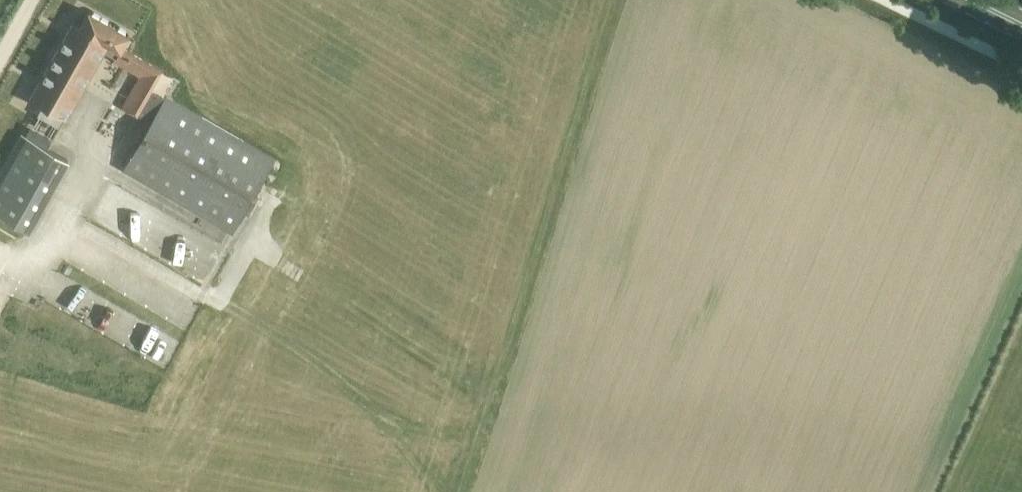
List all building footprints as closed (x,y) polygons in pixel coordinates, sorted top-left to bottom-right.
[(162,70),(132,52),(122,47),(129,34),(88,11),(81,24),(74,21),(66,35),(95,52),(92,57),(98,61),(103,51),(115,57),(113,61),(140,76),(122,107),(136,115),(150,123),(124,168),(233,232),(275,159),(166,96),(164,98),(151,90),(162,70)] [(92,57),(95,52),(66,35),(31,97),(64,116),(98,61),(92,57)] [(39,143),(22,133),(0,172),(0,214),(29,231),(69,160),(39,143)]
